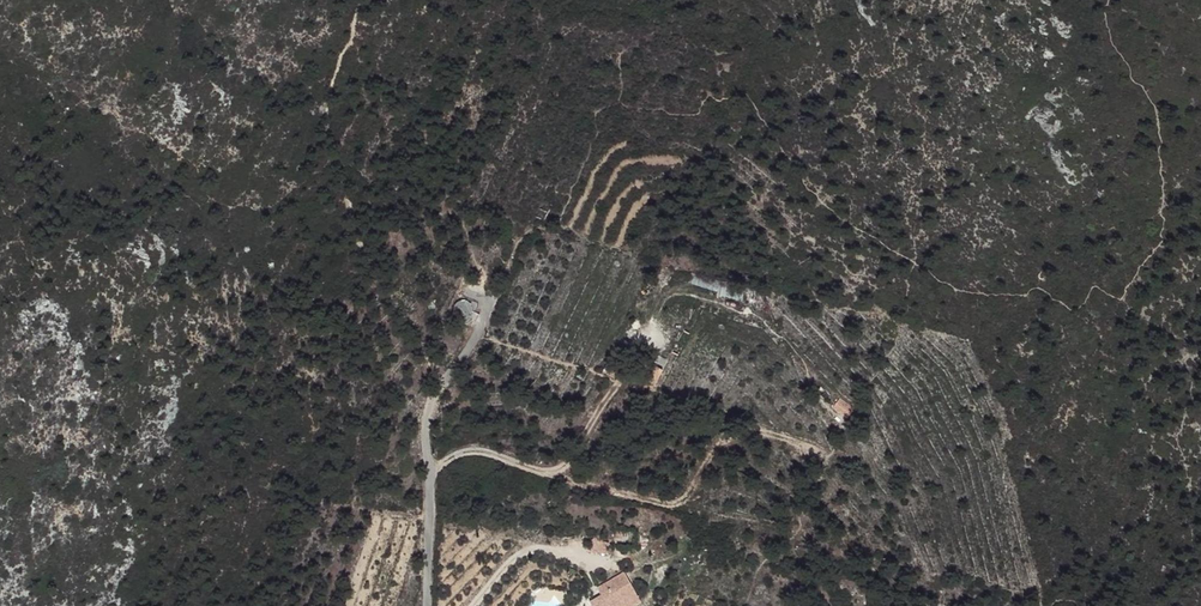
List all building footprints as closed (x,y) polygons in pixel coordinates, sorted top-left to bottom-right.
[(1041,263),(1034,268),(1038,275),(1046,269),(1041,263)] [(486,319),(487,317),(487,315),(487,313),(486,311),(485,309),(484,307),(482,306),(481,305),(479,304),(477,304),(474,304),(473,305),(471,306),(469,307),(468,309),(467,311),(466,313),(466,315),(466,317),(467,319),(468,321),(469,322),(470,323),(472,324),(474,325),(476,325),(479,325),(480,324),(482,323),(484,322),(485,321),(486,319)] [(605,360),(600,373),(615,380),(621,369),(605,360)] [(662,371),(645,364),(638,378),(653,386),(662,371)] [(837,399),(831,411),(848,420),(854,407),(837,399)] [(585,605),(622,605),(627,600),(599,576),(580,602),(585,605)]
